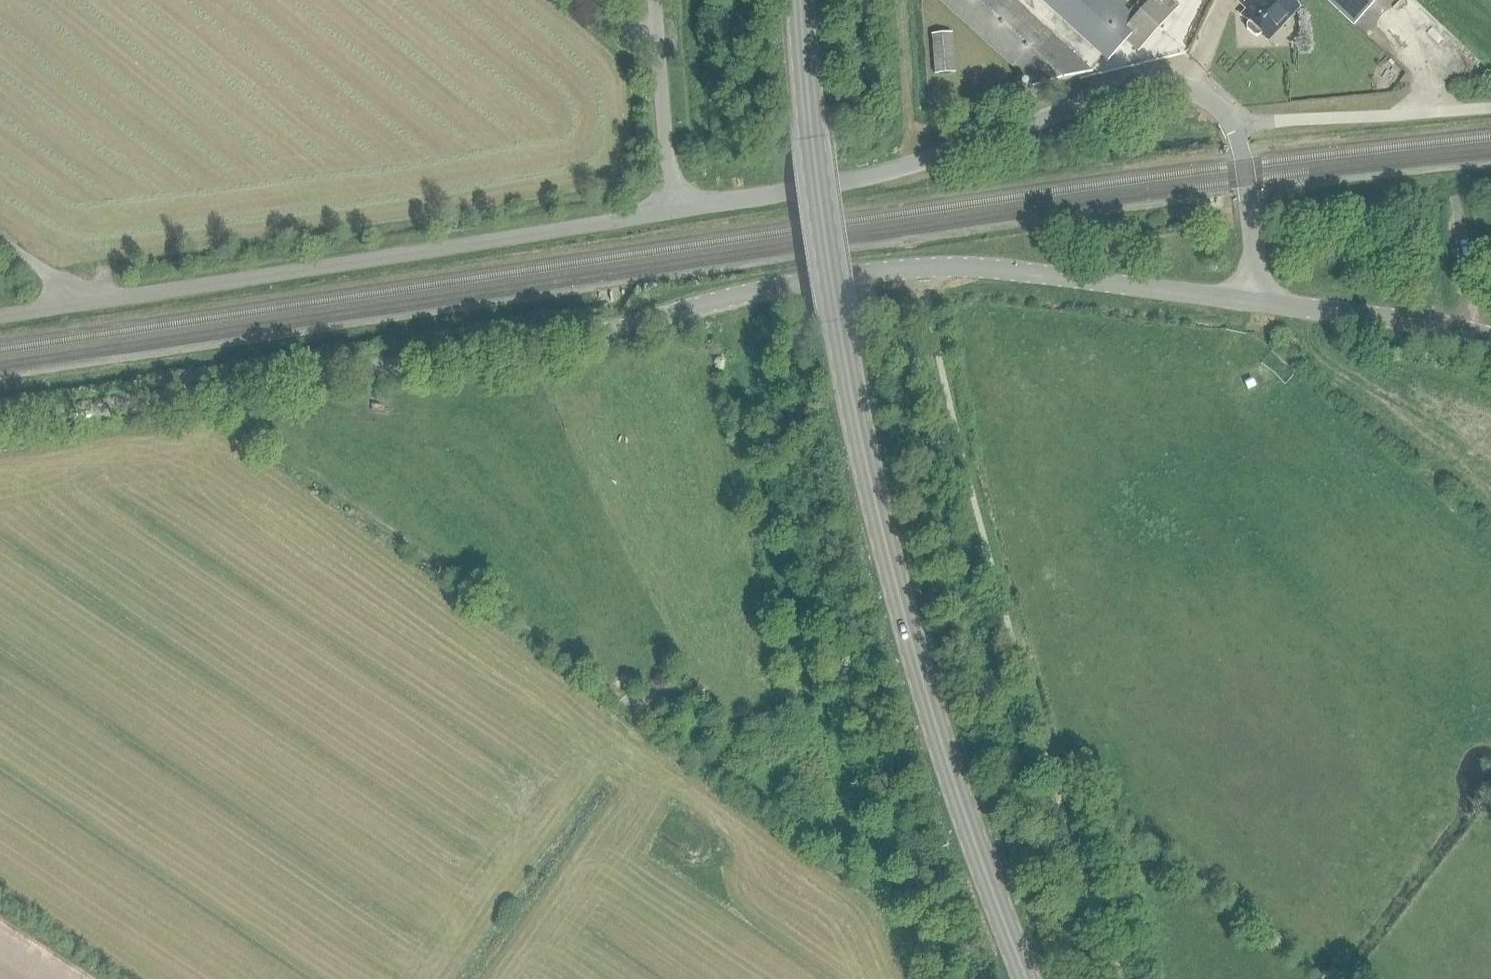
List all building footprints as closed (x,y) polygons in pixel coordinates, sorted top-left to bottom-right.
[(1050,36),(1010,0),(938,0),(1017,72),(1050,36)] [(1101,55),(1107,61),(1124,43),(1136,53),(1175,10),(1165,0),(1139,0),(1127,14),(1112,0),(1040,0),(1101,55)] [(1245,29),(1253,36),(1257,36),(1259,33),(1267,40),(1285,21),(1285,17),(1295,6),(1289,0),(1235,0),(1245,10),(1240,15),(1247,22),(1245,25),(1245,29)] [(1352,24),(1375,0),(1326,0),(1352,24)] [(951,33),(930,34),(933,74),(954,73),(951,33)]
